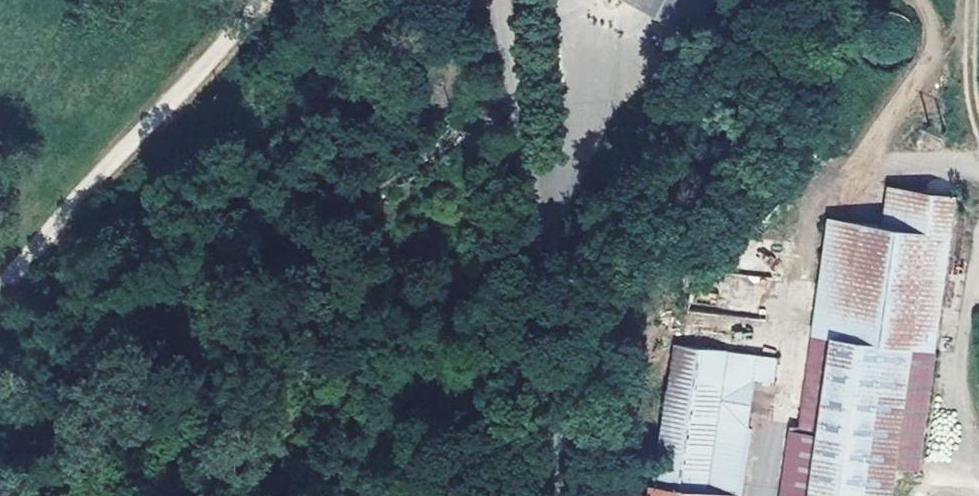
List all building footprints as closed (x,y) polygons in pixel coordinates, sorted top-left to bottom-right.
[(889,186),(882,226),(952,235),(957,196),(889,186)] [(882,226),(829,218),(790,495),(893,495),(916,346),(935,349),(952,235),(882,226)] [(744,379),(774,383),(778,358),(678,343),(654,495),(726,495),(727,487),(744,379)]
